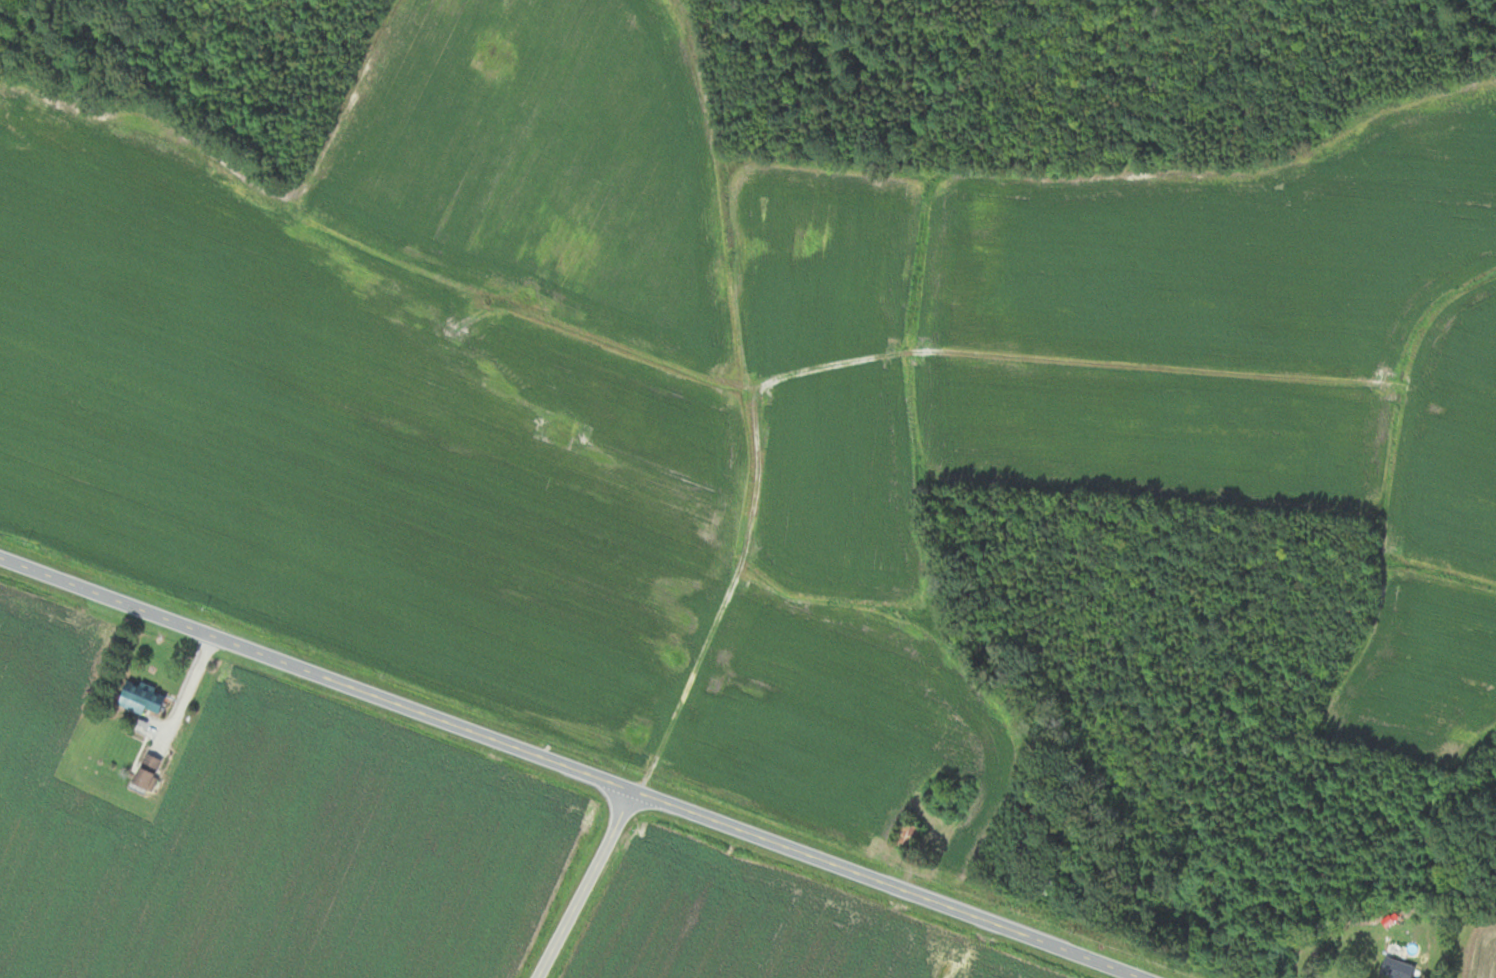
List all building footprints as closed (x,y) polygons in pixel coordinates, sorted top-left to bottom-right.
[(143,713),(145,708),(161,714),(168,695),(128,680),(119,704),(143,713)] [(154,777),(162,760),(148,753),(140,769),(154,777)] [(893,843),(910,851),(921,828),(904,820),(893,843)] [(1393,928),(1373,929),(1373,937),(1393,937),(1393,928)] [(1376,966),(1374,975),(1392,977),(1417,977),(1418,972),(1376,966)]
